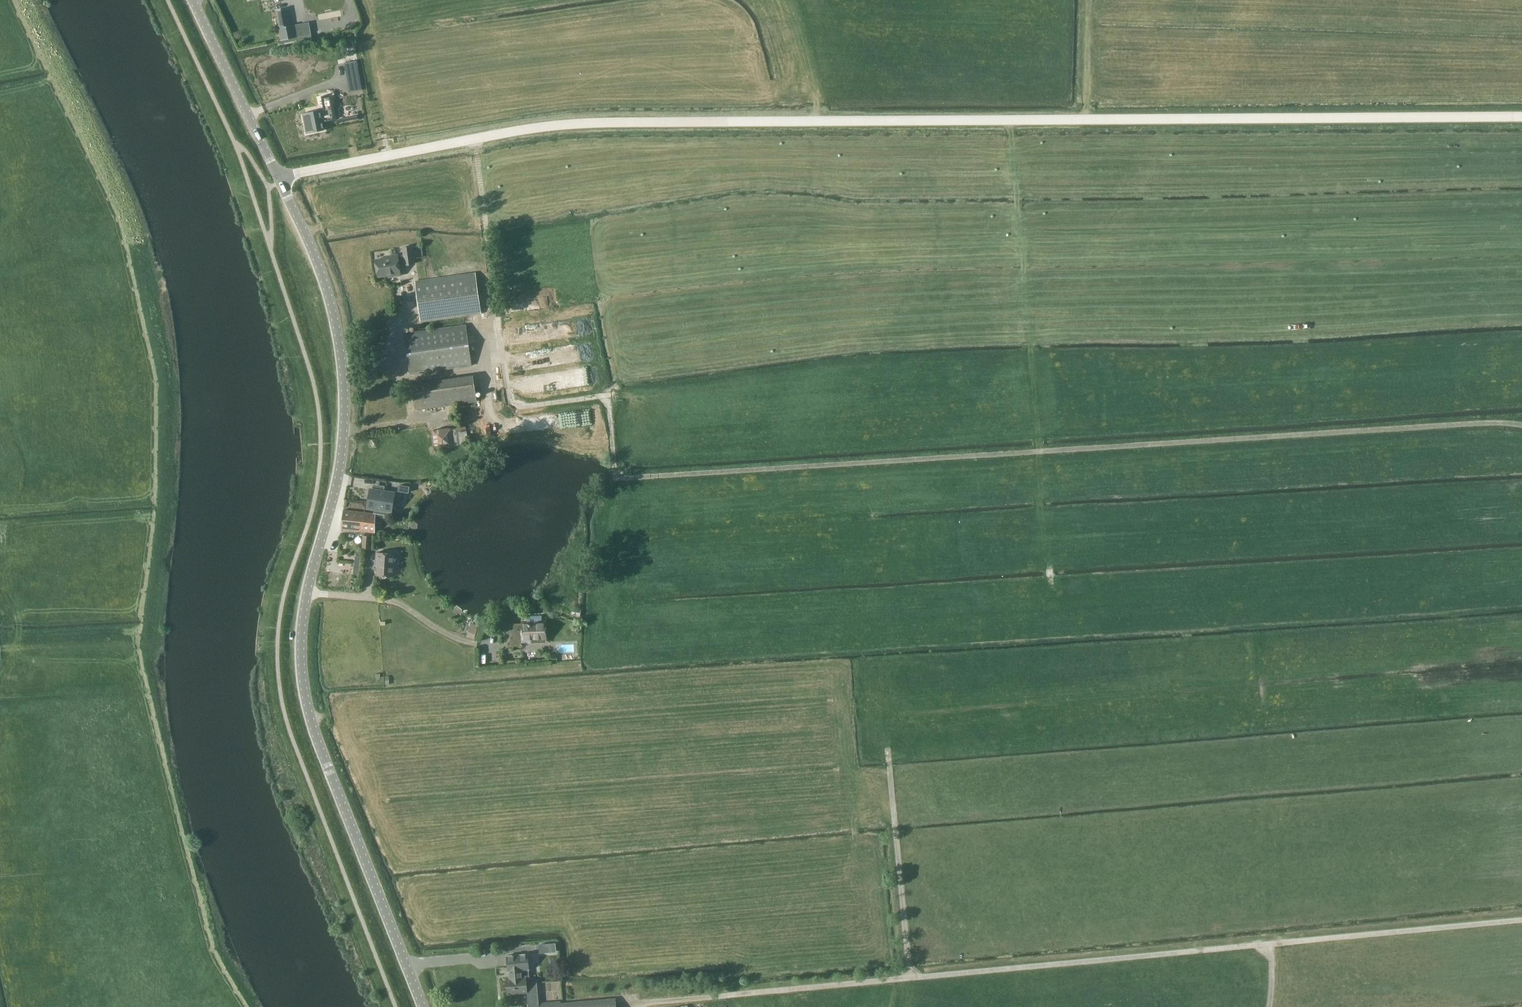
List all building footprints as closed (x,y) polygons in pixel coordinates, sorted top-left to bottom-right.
[(290,26),(287,13),(277,14),(282,40),(297,37),(295,25),(290,26)] [(357,60),(344,63),(346,74),(359,71),(357,60)] [(307,133),(324,130),(323,122),(334,120),(330,95),(322,96),(324,110),(320,110),(304,113),(306,124),(305,125),(307,133)] [(404,255),(398,256),(398,254),(389,255),(389,257),(376,259),(376,260),(374,263),(375,267),(377,269),(378,277),(392,275),(392,276),(401,275),(399,266),(413,264),(411,246),(403,247),(404,255)] [(421,321),(469,314),(481,312),(476,274),(415,282),(421,321)] [(404,334),(410,375),(472,366),(466,325),(404,334)] [(415,410),(447,405),(469,402),(478,400),(475,375),(469,375),(443,380),(412,385),(415,410)] [(466,427),(452,428),(454,446),(468,445),(466,427)] [(452,428),(433,431),(435,448),(454,446),(452,428)] [(409,493),(410,487),(399,485),(398,491),(409,493)] [(370,490),(368,508),(376,509),(375,513),(373,513),(373,514),(376,514),(390,516),(394,494),(370,490)] [(373,514),(365,513),(343,511),(341,529),(375,533),(376,515),(376,514),(373,514)] [(362,548),(370,549),(371,536),(363,535),(362,548)] [(376,553),(376,562),(377,562),(376,575),(393,576),(394,562),(393,562),(393,554),(376,553)] [(582,610),(574,608),(572,615),(580,617),(582,610)] [(545,623),(542,623),(542,615),(527,616),(528,623),(514,624),(514,637),(511,637),(511,647),(522,646),(524,643),(524,640),(546,639),(545,623)] [(478,625),(470,623),(466,636),(474,639),(478,625)] [(522,964),(508,965),(509,978),(506,979),(507,994),(529,992),(530,1004),(527,1004),(528,1006),(617,1006),(616,998),(561,1003),(561,1001),(539,1003),(537,982),(527,983),(526,977),(523,977),(522,964)]
